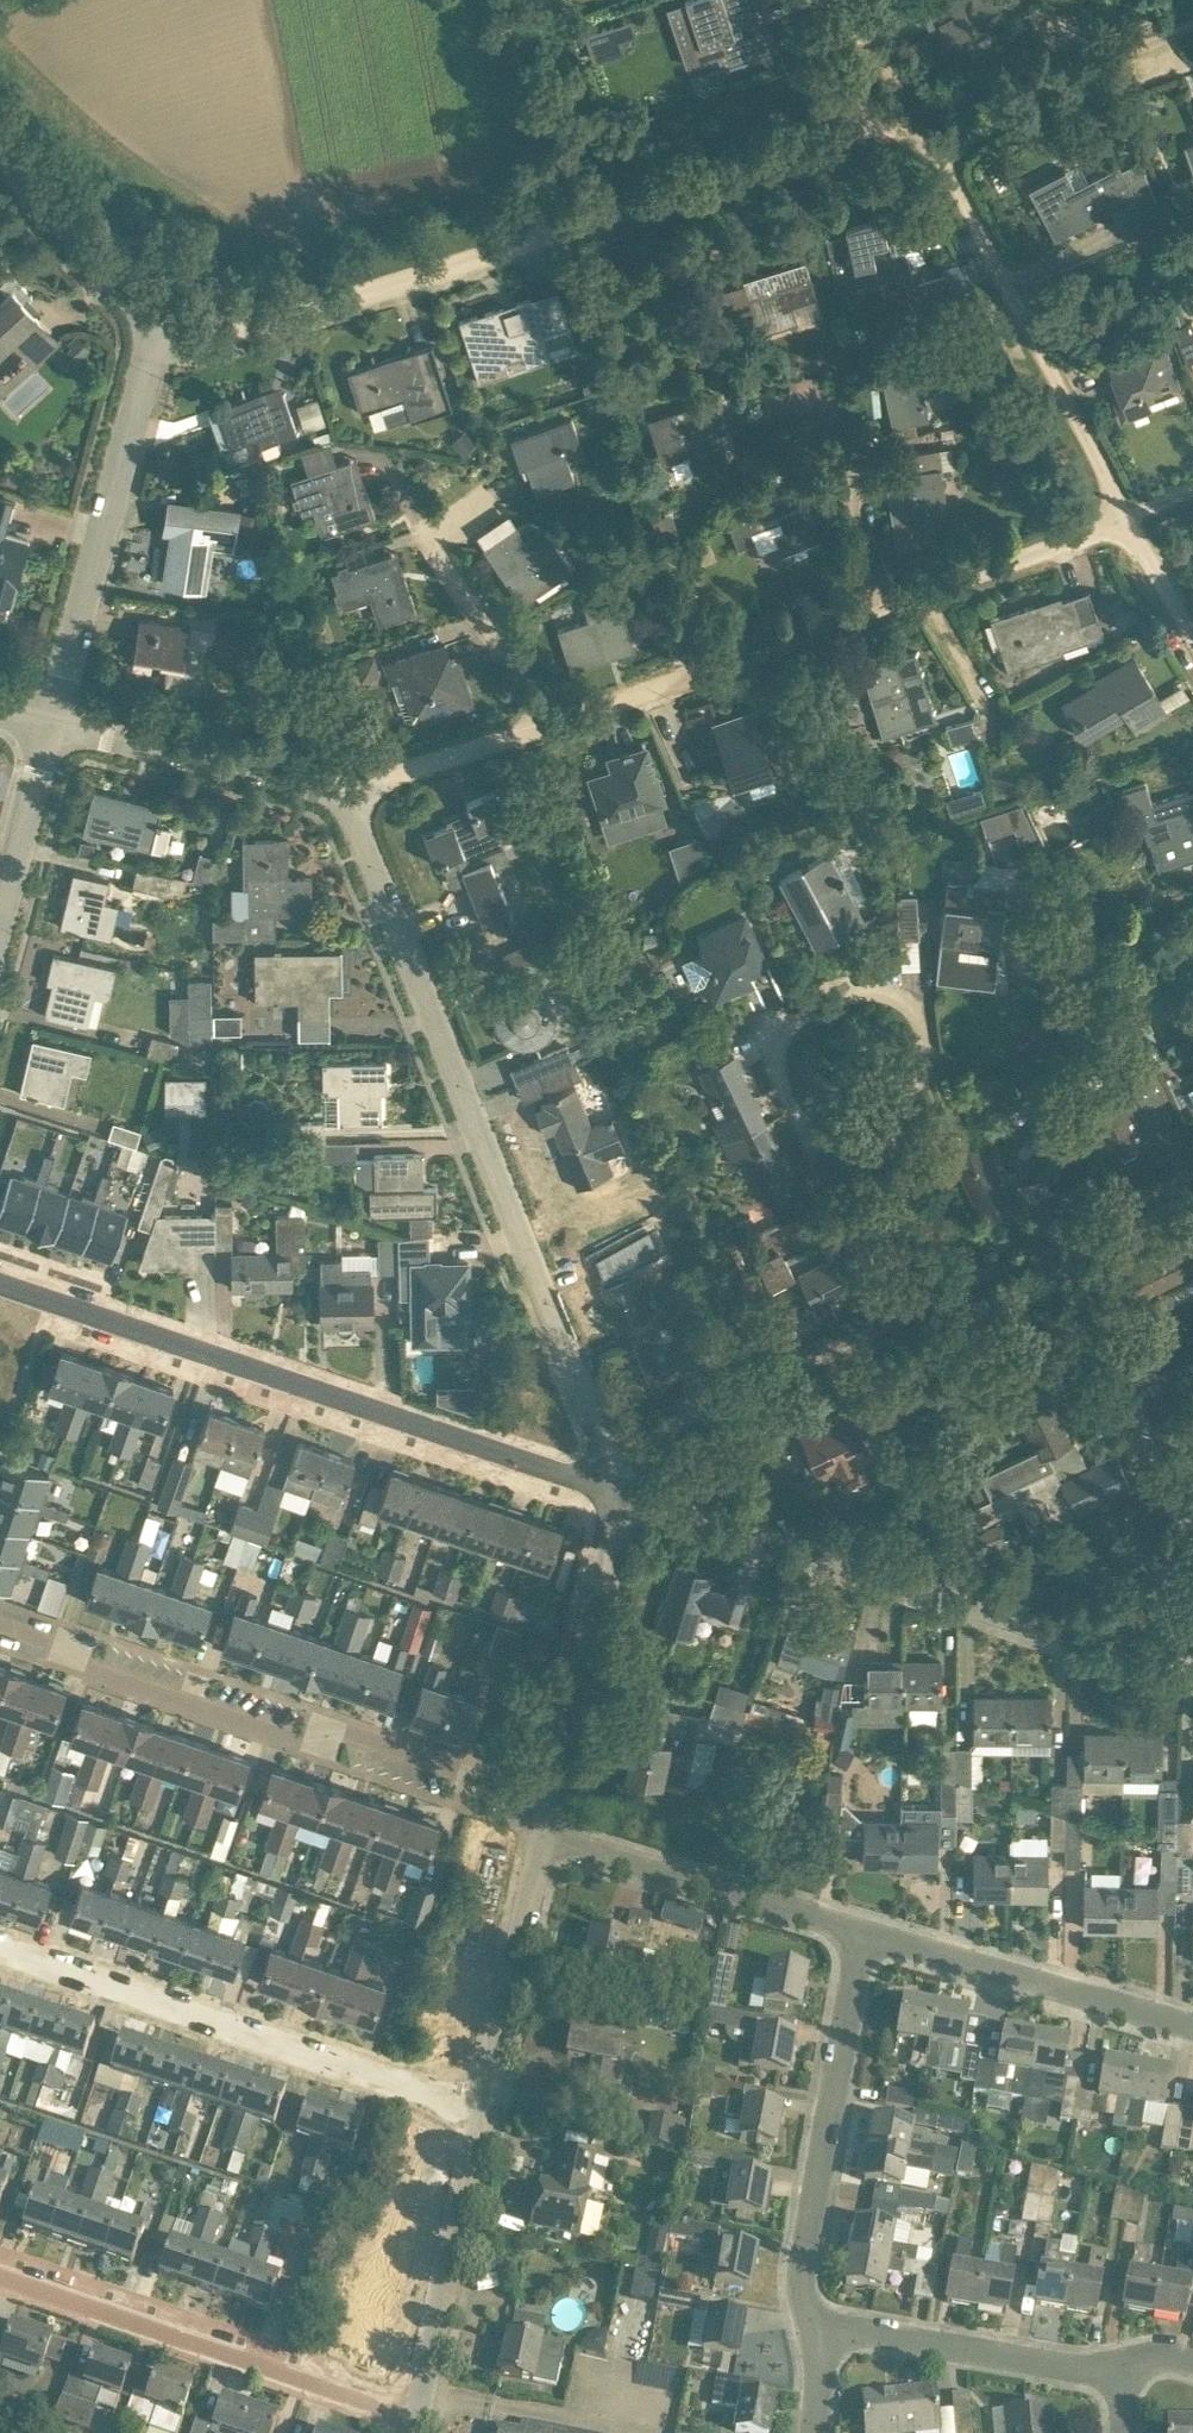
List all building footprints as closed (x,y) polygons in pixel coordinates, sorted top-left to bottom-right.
[(666,7),(667,9),(672,7),(686,50),(701,45),(701,47),(715,42),(723,64),(721,65),(722,66),(779,47),(779,45),(776,46),(767,21),(763,23),(760,13),(765,11),(761,0),(686,0),(686,1),(666,7)] [(585,34),(590,48),(614,40),(609,26),(585,34)] [(1184,147),(1192,173),(1192,144),(1184,147)] [(1047,222),(1058,216),(1060,215),(1069,233),(1071,233),(1069,230),(1114,207),(1136,196),(1120,165),(1075,188),(1064,165),(1063,166),(1064,169),(1030,186),(1029,183),(1028,184),(1047,222)] [(1189,209),(1178,188),(1158,198),(1169,219),(1189,209)] [(827,235),(836,280),(856,275),(858,281),(897,274),(899,281),(913,278),(908,251),(886,255),(883,241),(921,233),(914,199),(859,219),(859,215),(845,218),(848,233),(829,237),(828,234),(827,235)] [(744,282),(749,300),(753,312),(752,313),(758,332),(797,319),(791,300),(816,293),(804,256),(803,257),(804,259),(758,274),(757,272),(756,272),(757,278),(744,282)] [(924,301),(931,298),(954,291),(948,273),(918,283),(924,301)] [(569,322),(558,286),(531,295),(531,297),(460,319),(479,381),(509,371),(506,360),(524,354),(528,365),(549,358),(541,332),(569,322)] [(58,338),(13,289),(0,301),(0,352),(14,340),(33,362),(58,338)] [(1170,312),(1183,307),(1181,303),(1180,298),(1166,303),(1168,306),(1170,312)] [(864,307),(847,312),(852,329),(870,323),(864,307)] [(1192,318),(1174,325),(1187,361),(1192,358),(1192,322),(1192,318)] [(1163,393),(1162,390),(1157,378),(1173,372),(1156,325),(1138,332),(1144,348),(1108,362),(1119,390),(1113,392),(1123,417),(1152,407),(1149,398),(1163,393)] [(78,334),(55,355),(68,368),(90,347),(78,334)] [(937,348),(922,351),(915,353),(913,344),(901,346),(899,335),(871,341),(872,342),(874,342),(888,409),(886,409),(886,410),(888,410),(891,424),(889,424),(889,425),(929,418),(924,393),(946,388),(945,387),(942,388),(934,350),(937,349),(937,348)] [(350,372),(357,394),(362,409),(381,403),(387,424),(411,416),(412,419),(451,406),(432,345),(435,344),(434,343),(346,371),(347,372),(350,372)] [(763,357),(739,356),(738,372),(762,373),(763,357)] [(608,385),(604,374),(582,381),(585,392),(608,385)] [(231,444),(276,429),(279,438),(298,432),(284,393),(286,392),(286,391),(266,398),(263,390),(246,396),(243,387),(242,387),(245,396),(218,405),(231,444)] [(305,429),(308,428),(326,422),(317,398),(299,405),(296,406),(305,429)] [(691,454),(696,470),(730,460),(711,398),(648,417),(655,440),(661,439),(668,461),(691,454)] [(536,490),(575,477),(564,446),(581,441),(572,416),(511,437),(521,465),(527,462),(536,490)] [(331,428),(313,434),(316,442),(334,436),(331,428)] [(465,429),(451,441),(463,455),(477,442),(465,429)] [(938,443),(936,430),(923,432),(926,445),(938,443)] [(921,542),(919,531),(918,525),(953,520),(953,519),(949,519),(941,465),(943,465),(940,447),(902,453),(905,471),(895,472),(897,487),(884,489),(885,491),(887,490),(896,545),(893,545),(893,547),(921,542)] [(337,502),(345,527),(376,517),(365,481),(359,483),(351,458),(292,477),(303,513),(337,502)] [(264,482),(267,494),(278,491),(274,478),(264,482)] [(798,486),(753,503),(755,509),(725,520),(735,548),(757,540),(760,549),(778,542),(783,555),(784,554),(783,551),(819,537),(820,540),(821,540),(798,482),(797,482),(798,486)] [(7,499),(16,501),(16,500),(0,496),(0,524),(7,499)] [(165,581),(202,587),(210,535),(233,539),(237,509),(171,499),(166,529),(173,530),(165,581)] [(237,509),(233,539),(232,545),(231,549),(268,555),(254,509),(238,507),(237,509)] [(530,597),(572,568),(553,539),(540,521),(533,520),(522,527),(520,523),(484,547),(506,579),(514,574),(530,597)] [(8,607),(27,538),(29,539),(29,538),(0,530),(0,605),(8,607)] [(392,552),(330,572),(342,607),(375,595),(384,621),(417,610),(405,575),(400,577),(392,552)] [(689,582),(674,587),(678,601),(694,596),(689,582)] [(583,600),(589,618),(558,628),(571,669),(609,656),(606,647),(633,639),(617,589),(583,600)] [(991,618),(998,640),(1008,669),(1064,650),(1063,648),(1100,635),(1101,634),(1102,633),(1103,632),(1103,630),(1103,629),(1089,589),(1034,607),(1033,603),(991,618)] [(206,595),(187,592),(185,602),(205,605),(206,595)] [(1129,601),(1123,605),(1127,611),(1133,606),(1129,601)] [(659,612),(661,620),(670,642),(671,642),(670,639),(685,633),(686,636),(688,636),(676,606),(659,612)] [(134,654),(145,656),(168,660),(164,686),(200,692),(207,645),(188,642),(191,624),(140,616),(134,654)] [(410,707),(419,704),(423,718),(472,702),(464,678),(458,680),(446,642),(386,662),(398,701),(407,698),(410,707)] [(862,667),(883,735),(937,719),(916,650),(862,667)] [(358,660),(363,676),(379,671),(374,656),(358,660)] [(1125,710),(1137,729),(1168,711),(1135,656),(1104,674),(1106,678),(1065,703),(1084,734),(1125,710)] [(717,725),(736,781),(772,769),(753,712),(717,725)] [(973,717),(946,726),(952,743),(979,734),(973,717)] [(663,800),(646,746),(620,754),(625,767),(596,776),(601,793),(597,795),(607,825),(631,817),(629,811),(663,800)] [(1085,747),(1065,753),(1068,766),(1089,760),(1085,747)] [(995,792),(1012,787),(1003,753),(987,758),(995,792)] [(1080,783),(1088,803),(1103,797),(1095,777),(1080,783)] [(1123,794),(1132,819),(1143,824),(1148,840),(1157,838),(1162,856),(1192,847),(1192,790),(1189,791),(1187,787),(1186,787),(1187,790),(1151,800),(1146,786),(1123,794)] [(93,788),(83,832),(152,849),(153,848),(165,851),(171,828),(158,825),(163,804),(162,804),(161,806),(94,790),(95,788),(93,788)] [(982,788),(946,799),(951,816),(987,805),(982,788)] [(443,860),(450,879),(450,880),(451,881),(452,882),(453,882),(454,883),(456,883),(457,883),(466,879),(483,921),(505,912),(512,909),(491,857),(506,851),(494,822),(507,817),(496,789),(467,800),(470,809),(457,814),(459,820),(425,834),(436,863),(443,860)] [(1021,802),(1008,806),(1015,826),(1028,821),(1030,821),(1021,802)] [(234,845),(239,825),(229,822),(224,843),(234,845)] [(861,829),(852,828),(851,835),(860,837),(861,829)] [(699,836),(669,846),(680,882),(705,855),(699,836)] [(244,885),(249,885),(250,912),(313,911),(313,875),(289,875),(289,837),(243,837),(244,885)] [(94,841),(80,838),(77,852),(91,856),(94,841)] [(773,867),(778,854),(759,847),(754,861),(773,867)] [(817,945),(866,919),(830,851),(781,878),(817,945)] [(200,852),(196,868),(184,865),(181,876),(194,879),(211,883),(218,856),(200,852)] [(133,885),(169,893),(191,890),(194,879),(181,876),(137,866),(133,885)] [(61,924),(106,935),(111,915),(101,912),(109,879),(74,870),(61,924)] [(989,885),(948,880),(939,953),(943,976),(949,976),(951,955),(996,960),(1003,903),(987,901),(989,885)] [(916,894),(898,895),(900,936),(918,935),(916,894)] [(213,936),(246,936),(245,915),(232,915),(213,915),(213,936)] [(695,985),(707,980),(716,997),(744,984),(739,973),(767,960),(746,915),(700,936),(705,949),(683,959),(695,985)] [(664,934),(645,933),(643,948),(663,949),(664,934)] [(510,968),(532,958),(526,942),(503,951),(510,968)] [(299,1000),(299,1036),(330,1036),(330,991),(342,990),(342,949),(255,949),(255,1000),(299,1000)] [(109,997),(116,967),(54,952),(47,980),(53,982),(45,1013),(81,1022),(88,992),(109,997)] [(189,978),(190,1041),(213,1040),(211,977),(189,978)] [(515,987),(506,993),(499,1002),(496,1014),(498,1025),(504,1035),(513,1041),(525,1044),(536,1042),(546,1036),(552,1027),(555,1016),(553,1004),(547,995),(538,988),(527,985),(515,987)] [(242,1012),(214,1012),(214,1031),(242,1031),(242,1012)] [(174,1060),(179,1041),(153,1033),(147,1052),(174,1060)] [(86,1072),(91,1051),(33,1038),(21,1091),(33,1094),(33,1096),(37,1097),(37,1095),(57,1099),(65,1067),(86,1072)] [(534,1058),(541,1074),(567,1063),(561,1047),(534,1058)] [(734,1053),(700,1070),(714,1099),(719,1097),(729,1116),(716,1122),(725,1142),(766,1122),(734,1053)] [(1124,1065),(1131,1080),(1157,1068),(1149,1053),(1124,1065)] [(387,1060),(323,1061),(324,1092),(340,1091),(340,1122),(382,1121),(381,1080),(387,1080),(387,1060)] [(567,1063),(541,1074),(547,1090),(574,1079),(567,1063)] [(166,1075),(166,1110),(205,1111),(206,1076),(166,1075)] [(578,1186),(615,1171),(608,1156),(625,1149),(612,1117),(592,1125),(576,1086),(543,1099),(544,1104),(535,1107),(545,1133),(554,1129),(578,1186)] [(1099,1100),(1079,1109),(1102,1155),(1130,1141),(1134,1147),(1154,1137),(1131,1092),(1102,1106),(1099,1100)] [(272,1138),(295,1138),(295,1121),(295,1118),(272,1119),(272,1138)] [(124,1141),(135,1145),(140,1131),(115,1120),(109,1135),(124,1141)] [(295,1138),(296,1141),(326,1140),(325,1120),(295,1121),(295,1138)] [(766,1122),(725,1142),(735,1163),(748,1156),(768,1199),(797,1185),(766,1122)] [(156,1128),(143,1133),(149,1147),(162,1141),(156,1128)] [(1050,1128),(1042,1132),(1051,1152),(1060,1148),(1050,1128)] [(648,1137),(653,1151),(666,1146),(660,1132),(648,1137)] [(356,1156),(356,1138),(326,1139),(327,1157),(356,1156)] [(326,1140),(296,1141),(296,1159),(296,1160),(326,1159),(326,1140)] [(1001,1180),(982,1140),(953,1153),(984,1221),(1016,1206),(1003,1179),(1001,1180)] [(135,1145),(124,1141),(117,1160),(121,1161),(134,1166),(137,1167),(138,1164),(139,1162),(144,1148),(135,1145)] [(242,1172),(242,1149),(229,1149),(230,1172),(242,1172)] [(46,1152),(41,1165),(51,1168),(55,1155),(46,1152)] [(437,1211),(436,1186),(423,1186),(423,1152),(375,1153),(376,1188),(370,1188),(370,1213),(411,1212),(411,1231),(433,1231),(432,1211),(437,1211)] [(216,1246),(216,1212),(159,1213),(166,1192),(172,1194),(181,1164),(176,1162),(177,1159),(162,1154),(138,1224),(152,1228),(144,1253),(146,1254),(146,1262),(167,1262),(167,1264),(176,1264),(176,1265),(181,1265),(181,1264),(197,1263),(196,1246),(216,1246)] [(47,1181),(51,1168),(41,1165),(37,1177),(26,1174),(25,1178),(12,1173),(11,1172),(2,1197),(0,1196),(0,1220),(25,1228),(24,1229),(25,1229),(42,1179),(47,1181)] [(103,1172),(99,1184),(108,1187),(113,1175),(103,1172)] [(42,1179),(25,1229),(38,1233),(36,1236),(51,1241),(52,1238),(53,1238),(69,1192),(68,1192),(56,1188),(58,1184),(47,1181),(42,1179)] [(70,1192),(69,1192),(53,1238),(55,1239),(55,1238),(82,1247),(82,1248),(83,1248),(99,1198),(104,1200),(108,1187),(99,1184),(95,1197),(84,1193),(82,1197),(70,1193),(70,1192)] [(99,1198),(83,1248),(84,1248),(111,1257),(111,1258),(113,1258),(128,1212),(127,1212),(114,1208),(115,1204),(104,1200),(99,1198)] [(232,1201),(215,1202),(216,1212),(216,1246),(233,1246),(232,1201)] [(833,1306),(828,1298),(880,1271),(848,1209),(827,1220),(814,1227),(830,1258),(798,1274),(801,1279),(819,1313),(833,1306)] [(306,1271),(305,1213),(278,1213),(278,1250),(232,1251),(232,1286),(245,1286),(247,1294),(264,1294),(268,1286),(293,1285),(293,1271),(306,1271)] [(750,1214),(708,1236),(717,1251),(729,1244),(741,1238),(758,1229),(750,1214)] [(666,1222),(618,1237),(623,1252),(671,1237),(666,1222)] [(1165,1244),(1167,1247),(1126,1267),(1140,1295),(1192,1270),(1192,1231),(1165,1244)] [(399,1261),(430,1260),(429,1232),(398,1235),(399,1261)] [(379,1270),(399,1269),(399,1261),(398,1235),(377,1236),(379,1270)] [(746,1249),(741,1238),(729,1244),(734,1254),(746,1249)] [(342,1257),(321,1257),(322,1322),(372,1321),(371,1267),(342,1268),(342,1257)] [(765,1280),(790,1267),(785,1257),(760,1270),(765,1280)] [(437,1260),(430,1260),(399,1261),(399,1269),(399,1270),(400,1295),(413,1294),(413,1339),(438,1339),(438,1308),(469,1307),(468,1260),(439,1260),(439,1259),(437,1259),(437,1260)] [(627,1323),(633,1336),(660,1325),(654,1312),(650,1313),(633,1271),(602,1284),(619,1326),(627,1323)] [(739,1311),(729,1289),(728,1285),(714,1291),(726,1317),(739,1311)] [(706,1306),(702,1297),(693,1301),(697,1310),(706,1306)] [(503,1313),(485,1320),(494,1342),(512,1335),(503,1313)] [(660,1325),(633,1336),(652,1382),(707,1359),(695,1329),(666,1340),(660,1325)] [(1015,1330),(1001,1336),(1006,1346),(1020,1340),(1015,1330)] [(69,1393),(78,1396),(91,1359),(62,1349),(49,1386),(69,1393)] [(91,1400),(105,1405),(114,1381),(118,1368),(102,1363),(91,1359),(78,1396),(91,1400)] [(141,1390),(145,1378),(133,1374),(133,1373),(118,1368),(114,1381),(105,1405),(132,1415),(141,1390)] [(161,1424),(173,1387),(145,1378),(141,1390),(132,1415),(161,1424)] [(457,1407),(476,1413),(477,1414),(477,1400),(477,1392),(476,1392),(457,1392),(457,1407)] [(982,1476),(991,1495),(1035,1474),(1081,1452),(1075,1439),(1072,1441),(1052,1400),(1021,1415),(1038,1449),(982,1476)] [(808,1447),(803,1449),(805,1454),(807,1460),(808,1465),(809,1471),(819,1469),(822,1477),(824,1476),(822,1473),(836,1466),(843,1482),(864,1472),(859,1459),(887,1446),(867,1404),(852,1411),(851,1407),(801,1431),(808,1447)] [(208,1457),(222,1463),(237,1417),(209,1408),(194,1452),(208,1457)] [(73,1413),(63,1409),(56,1429),(66,1433),(73,1413)] [(73,1413),(66,1433),(77,1437),(85,1417),(73,1413)] [(237,1417),(222,1463),(235,1468),(249,1473),(265,1427),(237,1417)] [(126,1432),(117,1428),(109,1446),(120,1451),(126,1432)] [(126,1432),(120,1451),(129,1454),(136,1436),(126,1432)] [(299,1439),(295,1450),(284,1483),(312,1493),(324,1460),(327,1449),(299,1439)] [(57,1453),(41,1447),(36,1464),(51,1469),(57,1453)] [(327,1449),(324,1460),(312,1493),(339,1503),(355,1458),(327,1449)] [(1035,1474),(991,1495),(991,1496),(1007,1488),(1015,1505),(1062,1482),(1076,1510),(1131,1484),(1116,1452),(1088,1466),(1081,1452),(1035,1474)] [(148,1454),(139,1481),(152,1486),(162,1459),(148,1454)] [(193,1461),(176,1455),(158,1504),(176,1510),(193,1461)] [(4,1458),(3,1459),(4,1459),(0,1470),(0,1489),(43,1504),(42,1509),(54,1514),(57,1504),(45,1500),(48,1489),(45,1487),(49,1475),(50,1473),(4,1458)] [(908,1463),(892,1470),(900,1486),(915,1479),(908,1463)] [(380,1509),(407,1518),(416,1489),(420,1478),(407,1473),(408,1470),(394,1465),(393,1469),(393,1468),(391,1467),(384,1487),(370,1483),(359,1517),(375,1523),(380,1509)] [(416,1489),(407,1518),(435,1527),(445,1499),(449,1487),(420,1478),(416,1489)] [(445,1499),(435,1527),(463,1537),(473,1508),(477,1497),(449,1487),(445,1499)] [(898,1509),(912,1502),(906,1488),(892,1495),(898,1509)] [(0,1489),(0,1522),(29,1532),(34,1519),(38,1520),(42,1509),(43,1504),(0,1489)] [(463,1537),(492,1547),(505,1506),(502,1505),(503,1502),(490,1498),(489,1501),(477,1497),(473,1508),(463,1537)] [(247,1535),(257,1507),(241,1501),(239,1505),(231,1529),(234,1530),(247,1535)] [(70,1508),(57,1504),(54,1514),(67,1518),(70,1508)] [(492,1547),(520,1556),(534,1516),(520,1512),(521,1508),(508,1504),(507,1507),(505,1506),(492,1547)] [(257,1507),(247,1535),(262,1540),(263,1539),(265,1540),(275,1513),(257,1507)] [(534,1516),(520,1556),(549,1566),(562,1525),(560,1525),(534,1516)] [(1007,1540),(998,1519),(971,1530),(979,1551),(1007,1540)] [(0,1522),(0,1555),(23,1563),(22,1567),(35,1571),(38,1562),(25,1557),(29,1546),(25,1545),(29,1532),(0,1522)] [(234,1530),(231,1529),(220,1525),(216,1536),(230,1541),(234,1530)] [(331,1528),(320,1559),(338,1565),(348,1535),(331,1528)] [(238,1563),(247,1535),(234,1530),(230,1541),(224,1558),(238,1563)] [(95,1531),(88,1553),(102,1558),(109,1535),(95,1531)] [(122,1553),(133,1556),(139,1537),(129,1534),(122,1553)] [(262,1540),(247,1535),(238,1563),(252,1568),(262,1540)] [(293,1550),(306,1555),(311,1540),(298,1535),(293,1550)] [(133,1556),(143,1560),(150,1541),(139,1537),(133,1556)] [(376,1569),(388,1573),(395,1551),(384,1547),(376,1569)] [(395,1551),(388,1573),(399,1577),(406,1554),(395,1551)] [(181,1552),(175,1569),(188,1573),(194,1556),(181,1552)] [(0,1555),(0,1587),(10,1591),(10,1589),(14,1577),(18,1578),(22,1567),(23,1563),(0,1555)] [(205,1560),(194,1556),(188,1573),(199,1577),(205,1560)] [(50,1566),(38,1562),(35,1571),(47,1576),(50,1566)] [(86,1600),(115,1610),(127,1573),(99,1564),(86,1600)] [(659,1625),(691,1635),(701,1605),(738,1617),(747,1588),(729,1582),(726,1592),(706,1586),(710,1574),(678,1564),(659,1625)] [(445,1592),(452,1570),(441,1566),(434,1589),(445,1592)] [(464,1574),(452,1570),(445,1592),(456,1596),(464,1574)] [(48,1572),(47,1576),(44,1585),(62,1590),(66,1578),(48,1572)] [(125,1614),(142,1620),(142,1618),(146,1607),(154,1583),(137,1577),(127,1573),(115,1610),(125,1614)] [(193,1596),(199,1577),(188,1573),(181,1592),(169,1627),(198,1636),(208,1602),(193,1596)] [(169,1588),(154,1583),(146,1607),(142,1618),(147,1619),(145,1626),(157,1630),(159,1623),(169,1627),(181,1592),(169,1588)] [(497,1586),(490,1608),(501,1612),(509,1590),(497,1586)] [(298,1610),(304,1591),(291,1587),(285,1605),(298,1610)] [(223,1647),(252,1656),(256,1644),(265,1618),(251,1613),(257,1594),(243,1590),(236,1608),(223,1647)] [(520,1593),(509,1590),(501,1612),(512,1616),(520,1593)] [(317,1595),(304,1591),(298,1610),(311,1614),(317,1595)] [(430,1605),(415,1600),(407,1625),(422,1630),(430,1605)] [(321,1680),(333,1684),(358,1610),(346,1605),(333,1641),(319,1636),(306,1675),(321,1680)] [(358,1610),(333,1684),(360,1693),(373,1655),(359,1650),(371,1614),(358,1610)] [(256,1644),(252,1656),(279,1666),(283,1653),(292,1627),(265,1618),(256,1644)] [(847,1660),(856,1631),(813,1618),(803,1646),(847,1660)] [(499,1621),(490,1649),(512,1657),(522,1629),(499,1621)] [(436,1655),(445,1628),(431,1624),(422,1651),(436,1655)] [(291,1670),(306,1675),(319,1636),(292,1627),(283,1653),(279,1666),(291,1670)] [(360,1693),(389,1703),(402,1664),(401,1664),(408,1646),(379,1636),(373,1655),(360,1693)] [(905,1659),(866,1659),(867,1702),(903,1702),(905,1659)] [(905,1659),(903,1702),(942,1703),(941,1660),(905,1659)] [(438,1727),(440,1728),(444,1715),(453,1689),(439,1685),(446,1666),(432,1661),(425,1680),(425,1679),(411,1718),(428,1724),(426,1727),(437,1731),(438,1727)] [(11,1749),(36,1677),(23,1672),(22,1672),(23,1668),(12,1664),(10,1668),(9,1667),(0,1693),(0,1703),(12,1707),(0,1745),(11,1749)] [(9,1667),(0,1664),(0,1693),(9,1667)] [(444,1715),(440,1728),(469,1738),(482,1699),(488,1680),(474,1675),(467,1694),(453,1689),(444,1715)] [(11,1749),(22,1753),(34,1717),(52,1723),(65,1686),(61,1685),(62,1682),(50,1678),(49,1681),(36,1677),(11,1749)] [(821,1711),(834,1714),(841,1683),(828,1681),(821,1711)] [(1013,1707),(1013,1696),(975,1695),(975,1738),(1012,1738),(1013,1707)] [(1012,1738),(1050,1739),(1050,1696),(1013,1696),(1013,1707),(1012,1738)] [(817,1731),(715,1697),(709,1715),(740,1726),(743,1717),(814,1742),(817,1731)] [(111,1710),(83,1701),(71,1737),(87,1743),(75,1778),(87,1782),(111,1710)] [(832,1738),(847,1741),(854,1708),(839,1705),(832,1738)] [(701,1713),(671,1707),(668,1724),(639,1718),(627,1774),(662,1781),(663,1780),(686,1785),(701,1713)] [(87,1782),(98,1786),(111,1748),(127,1754),(138,1719),(123,1714),(111,1710),(87,1782)] [(138,1719),(127,1754),(154,1763),(165,1729),(165,1728),(154,1724),(138,1719)] [(180,1772),(192,1738),(165,1729),(154,1763),(180,1772)] [(1086,1731),(1085,1774),(1123,1774),(1124,1732),(1086,1731)] [(1124,1732),(1123,1774),(1160,1775),(1161,1733),(1124,1732)] [(192,1738),(180,1772),(207,1781),(208,1781),(219,1747),(192,1737),(192,1738)] [(846,1767),(854,1751),(842,1745),(834,1761),(846,1767)] [(957,1745),(942,1745),(941,1775),(957,1780),(957,1778),(957,1745)] [(957,1745),(957,1778),(962,1780),(972,1783),(972,1745),(957,1745)] [(208,1781),(207,1781),(201,1799),(201,1800),(195,1819),(206,1823),(218,1787),(236,1793),(248,1756),(219,1747),(208,1781)] [(278,1847),(302,1775),(273,1765),(261,1802),(279,1808),(267,1843),(278,1847)] [(828,1787),(843,1789),(844,1773),(829,1771),(828,1787)] [(280,1848),(288,1850),(300,1813),(317,1819),(329,1783),(314,1778),(314,1779),(302,1775),(278,1847),(280,1848)] [(957,1811),(957,1780),(941,1775),(941,1811),(955,1811),(957,1811)] [(1011,1776),(1000,1776),(999,1787),(1010,1787),(1011,1776)] [(129,1796),(141,1800),(148,1781),(136,1777),(129,1796)] [(972,1783),(962,1780),(957,1778),(957,1780),(957,1811),(957,1816),(973,1816),(972,1783)] [(141,1800),(152,1804),(158,1784),(148,1781),(141,1800)] [(1067,1781),(1052,1781),(1051,1809),(1065,1813),(1066,1814),(1067,1781)] [(1082,1781),(1067,1781),(1066,1814),(1081,1819),(1082,1781)] [(317,1819),(344,1828),(352,1805),(356,1793),(344,1789),(344,1788),(329,1783),(317,1819)] [(840,1818),(842,1794),(843,1789),(828,1787),(825,1817),(840,1818)] [(47,1803),(5,1788),(0,1804),(0,1822),(11,1826),(15,1813),(29,1818),(18,1850),(13,1848),(7,1867),(0,1864),(0,1903),(11,1907),(15,1896),(35,1837),(47,1803)] [(356,1793),(352,1805),(344,1828),(371,1837),(379,1814),(383,1802),(356,1793)] [(183,1815),(195,1819),(201,1800),(201,1799),(189,1795),(183,1815)] [(385,1803),(383,1802),(379,1814),(371,1837),(398,1847),(410,1811),(396,1807),(398,1803),(386,1799),(385,1803)] [(1066,1845),(1066,1814),(1065,1813),(1051,1809),(1050,1845),(1065,1845),(1066,1845)] [(88,1816),(70,1810),(57,1852),(74,1858),(88,1816)] [(423,1816),(410,1811),(398,1847),(398,1848),(427,1858),(439,1821),(435,1820),(436,1816),(425,1812),(423,1816)] [(223,1856),(237,1817),(225,1813),(212,1852),(223,1856)] [(1066,1814),(1066,1845),(1065,1863),(1081,1863),(1081,1819),(1066,1814)] [(88,1817),(81,1836),(102,1842),(108,1823),(88,1817)] [(1161,1845),(1177,1850),(1178,1817),(1162,1817),(1161,1845)] [(1178,1817),(1177,1850),(1192,1855),(1192,1817),(1178,1817)] [(898,1862),(899,1850),(899,1819),(865,1819),(864,1861),(898,1862)] [(899,1850),(898,1862),(936,1863),(937,1820),(899,1819),(899,1850)] [(1149,1825),(1138,1825),(1138,1833),(1149,1833),(1149,1825)] [(15,1896),(11,1907),(39,1917),(51,1882),(34,1876),(46,1841),(35,1837),(15,1896)] [(1009,1851),(1008,1894),(1046,1895),(1047,1852),(1046,1852),(1046,1846),(1043,1841),(1038,1838),(1032,1837),(1011,1837),(1011,1851),(1009,1851)] [(332,1865),(338,1846),(326,1842),(320,1861),(332,1865)] [(1176,1877),(1177,1850),(1161,1845),(1161,1876),(1176,1877)] [(169,1891),(176,1872),(175,1872),(183,1849),(173,1846),(159,1888),(169,1891)] [(338,1846),(332,1865),(343,1869),(350,1850),(338,1846)] [(280,1848),(276,1862),(272,1873),(280,1876),(289,1851),(288,1850),(280,1848)] [(104,1869),(116,1873),(122,1854),(110,1850),(104,1869)] [(1192,1889),(1192,1855),(1177,1850),(1176,1877),(1176,1888),(1192,1889)] [(1009,1851),(975,1851),(974,1894),(1008,1894),(1009,1851)] [(133,1857),(122,1854),(116,1873),(127,1876),(133,1857)] [(262,1870),(272,1873),(276,1862),(266,1858),(262,1870)] [(332,1865),(320,1861),(316,1872),(328,1876),(332,1865)] [(386,1884),(392,1866),(380,1861),(374,1880),(386,1884)] [(228,1865),(208,1923),(191,1917),(179,1952),(206,1962),(238,1868),(228,1865)] [(403,1868),(392,1865),(392,1866),(386,1884),(396,1887),(403,1868)] [(238,1868),(206,1962),(234,1971),(246,1936),(235,1932),(241,1915),(235,1913),(248,1872),(238,1868)] [(187,1876),(176,1872),(169,1891),(181,1895),(187,1876)] [(110,1890),(82,1880),(70,1915),(98,1925),(110,1890)] [(436,1889),(417,1882),(405,1915),(424,1922),(436,1889)] [(270,1910),(288,1917),(299,1890),(280,1883),(270,1910)] [(386,1884),(383,1892),(379,1903),(390,1906),(396,1887),(386,1884)] [(1119,1926),(1119,1915),(1120,1884),(1085,1884),(1084,1926),(1119,1926)] [(1119,1915),(1119,1926),(1156,1927),(1157,1885),(1120,1884),(1119,1915)] [(110,1890),(98,1925),(125,1934),(137,1899),(110,1890)] [(175,1912),(181,1895),(169,1891),(164,1908),(152,1943),(179,1952),(191,1917),(175,1912)] [(137,1899),(125,1934),(152,1943),(164,1908),(137,1899)] [(661,1922),(675,1926),(680,1906),(666,1902),(661,1922)] [(625,1938),(594,1932),(585,1973),(598,1975),(616,1979),(637,1984),(651,1916),(630,1912),(625,1938)] [(260,1981),(288,1991),(301,1955),(307,1938),(313,1918),(303,1915),(291,1951),(272,1944),(260,1981)] [(324,1922),(313,1918),(307,1938),(318,1941),(324,1922)] [(360,1956),(367,1937),(355,1933),(349,1952),(360,1956)] [(359,2015),(371,2019),(384,1982),(365,1976),(378,1940),(367,1937),(360,1956),(354,1973),(354,1974),(342,2009),(359,2015)] [(311,1999),(315,2000),(327,1964),(301,1955),(288,1991),(298,1995),(299,1995),(298,1998),(310,2002),(311,1999)] [(709,2008),(725,2011),(735,1959),(718,1956),(709,2008)] [(332,2006),(342,2009),(354,1974),(327,1964),(315,2000),(332,2006)] [(761,1964),(758,1981),(768,1983),(762,2015),(783,2019),(785,2007),(800,2009),(806,1972),(772,1966),(771,1966),(761,1964)] [(613,1997),(616,1979),(598,1975),(592,2000),(613,1997)] [(0,1995),(0,2034),(1,2034),(9,2011),(13,2000),(0,1995)] [(36,2020),(40,2009),(13,2000),(9,2011),(1,2034),(0,2038),(0,2075),(6,2058),(22,2063),(23,2061),(24,2057),(36,2020)] [(910,2068),(924,2071),(935,2007),(905,2001),(904,2001),(898,2037),(915,2040),(910,2068)] [(648,2016),(646,2006),(629,2008),(631,2019),(648,2016)] [(943,2045),(962,2049),(968,2012),(967,2012),(935,2007),(924,2071),(938,2073),(943,2045)] [(745,2031),(738,2066),(788,2075),(795,2038),(793,2038),(796,2024),(725,2011),(709,2008),(706,2024),(745,2031)] [(67,2018),(40,2009),(36,2020),(24,2057),(23,2061),(49,2070),(55,2053),(63,2029),(67,2018)] [(55,2053),(49,2070),(66,2076),(72,2058),(83,2062),(95,2028),(67,2018),(63,2029),(55,2053)] [(567,2056),(579,2059),(592,2061),(586,2092),(608,2096),(615,2066),(616,2066),(622,2040),(573,2030),(567,2056)] [(980,2051),(974,2085),(975,2085),(974,2091),(1024,2100),(1033,2047),(1035,2036),(1006,2031),(1006,2030),(1005,2030),(998,2067),(979,2063),(981,2051),(980,2051)] [(1035,2036),(1033,2047),(1024,2100),(1039,2103),(1044,2075),(1062,2079),(1069,2041),(1068,2041),(1035,2036)] [(146,2058),(150,2047),(122,2037),(110,2071),(100,2068),(94,2086),(132,2098),(138,2081),(146,2058)] [(146,2058),(138,2081),(165,2090),(173,2067),(177,2056),(150,2047),(146,2058)] [(966,2049),(960,2083),(974,2085),(980,2051),(966,2049)] [(165,2090),(177,2095),(171,2113),(176,2115),(169,2133),(179,2136),(185,2118),(192,2099),(200,2076),(204,2065),(177,2056),(173,2067),(165,2090)] [(1111,2129),(1125,2131),(1134,2078),(1136,2066),(1107,2061),(1106,2060),(1099,2098),(1116,2101),(1111,2129)] [(702,2064),(699,2079),(713,2081),(716,2066),(702,2064)] [(200,2076),(192,2099),(219,2109),(227,2085),(231,2074),(204,2065),(200,2076)] [(1136,2066),(1134,2078),(1125,2131),(1141,2134),(1142,2126),(1164,2130),(1168,2110),(1163,2109),(1170,2071),(1168,2071),(1168,2072),(1136,2066)] [(38,2067),(32,2085),(43,2089),(49,2071),(38,2067)] [(61,2075),(49,2071),(43,2089),(36,2111),(74,2124),(77,2113),(50,2105),(55,2093),(61,2075)] [(219,2109),(235,2114),(223,2151),(233,2155),(254,2095),(257,2083),(231,2074),(227,2085),(219,2109)] [(699,2079),(697,2079),(694,2094),(728,2100),(725,2118),(741,2121),(737,2140),(740,2140),(756,2143),(756,2145),(759,2146),(759,2144),(775,2147),(782,2109),(743,2103),(745,2087),(713,2081),(699,2079)] [(1060,2119),(1073,2121),(1080,2082),(1067,2080),(1060,2119)] [(1082,2082),(1080,2082),(1073,2121),(1090,2124),(1095,2096),(1081,2093),(1082,2082)] [(255,2142),(261,2123),(273,2128),(285,2093),(257,2083),(254,2095),(233,2155),(227,2175),(238,2179),(251,2141),(255,2142)] [(920,2096),(912,2094),(888,2090),(886,2105),(917,2111),(920,2096)] [(132,2100),(121,2096),(115,2115),(125,2119),(132,2100)] [(142,2103),(132,2100),(125,2119),(136,2122),(142,2103)] [(313,2141),(300,2177),(311,2181),(336,2110),(308,2100),(296,2135),(313,2141)] [(1160,2149),(1175,2151),(1182,2110),(1168,2107),(1168,2110),(1164,2130),(1160,2149)] [(322,2185),(334,2148),(352,2154),(363,2119),(336,2110),(311,2181),(322,2185)] [(1190,2154),(1192,2140),(1192,2125),(1181,2122),(1183,2110),(1182,2110),(1175,2151),(1190,2154)] [(914,2126),(966,2135),(969,2120),(917,2111),(914,2126)] [(125,2119),(115,2115),(114,2115),(111,2126),(122,2130),(125,2119)] [(680,2153),(686,2123),(653,2116),(647,2146),(680,2153)] [(185,2118),(179,2136),(190,2140),(197,2122),(185,2118)] [(908,2142),(911,2124),(876,2118),(875,2119),(876,2119),(870,2150),(933,2162),(936,2147),(908,2142)] [(66,2153),(73,2131),(45,2122),(37,2143),(66,2153)] [(979,2135),(969,2133),(967,2143),(976,2145),(979,2135)] [(972,2177),(978,2149),(962,2145),(956,2173),(972,2177)] [(530,2228),(554,2233),(580,2239),(598,2157),(562,2149),(553,2194),(539,2191),(530,2228)] [(686,2150),(684,2165),(716,2171),(713,2189),(731,2192),(728,2210),(763,2216),(769,2179),(730,2172),(733,2158),(686,2150)] [(864,2182),(899,2188),(902,2171),(930,2176),(933,2162),(870,2150),(865,2181),(864,2180),(864,2182)] [(15,2162),(1,2158),(0,2161),(0,2205),(15,2162)] [(1037,2225),(1046,2168),(1032,2164),(1022,2223),(1037,2225)] [(171,2186),(176,2171),(162,2166),(159,2175),(164,2184),(171,2186)] [(185,2182),(189,2170),(180,2167),(176,2179),(185,2182)] [(266,2186),(267,2181),(271,2170),(261,2167),(256,2183),(266,2186)] [(1061,2172),(1046,2168),(1037,2225),(1051,2228),(1061,2172)] [(63,2200),(50,2237),(77,2246),(102,2174),(89,2170),(77,2205),(63,2200)] [(1132,2191),(1140,2176),(1128,2170),(1120,2184),(1132,2191)] [(23,2227),(50,2237),(63,2200),(62,2199),(69,2180),(42,2171),(23,2227)] [(102,2174),(77,2246),(104,2255),(117,2218),(103,2213),(115,2178),(102,2174)] [(238,2185),(224,2181),(219,2195),(233,2199),(238,2185)] [(206,2188),(204,2194),(217,2199),(219,2192),(206,2188)] [(1111,2220),(1124,2223),(1129,2193),(1116,2191),(1111,2220)] [(899,2193),(896,2208),(925,2214),(925,2213),(947,2217),(949,2202),(899,2193)] [(1144,2196),(1129,2193),(1124,2223),(1140,2225),(1144,2196)] [(205,2195),(188,2246),(171,2240),(159,2274),(187,2284),(191,2273),(216,2199),(205,2195)] [(226,2259),(209,2253),(227,2203),(216,2199),(191,2273),(187,2284),(214,2293),(217,2282),(226,2259)] [(282,2219),(317,2231),(319,2232),(323,2219),(324,2217),(287,2204),(282,2219)] [(117,2218),(104,2255),(132,2265),(151,2209),(138,2205),(132,2223),(117,2218)] [(893,2223),(923,2228),(925,2214),(896,2208),(893,2223)] [(247,2247),(258,2251),(265,2232),(270,2216),(260,2212),(255,2228),(253,2228),(247,2247)] [(720,2229),(674,2221),(671,2237),(701,2242),(698,2259),(718,2263),(715,2282),(750,2288),(757,2251),(717,2244),(720,2229)] [(889,2244),(892,2227),(857,2221),(857,2222),(852,2253),(915,2265),(917,2249),(889,2244)] [(265,2273),(278,2237),(265,2232),(258,2251),(252,2268),(244,2291),(241,2303),(268,2312),(280,2278),(265,2273)] [(666,2235),(651,2233),(646,2261),(661,2264),(666,2235)] [(976,2307),(978,2296),(982,2271),(967,2269),(972,2241),(958,2239),(947,2303),(948,2303),(948,2302),(976,2307)] [(1065,2310),(1073,2257),(1058,2255),(1060,2244),(1046,2241),(1035,2305),(1037,2305),(1065,2310)] [(982,2271),(978,2296),(976,2307),(1005,2312),(1005,2313),(1007,2313),(1018,2250),(988,2245),(984,2272),(982,2271)] [(1149,2249),(1134,2246),(1123,2309),(1125,2309),(1153,2314),(1159,2277),(1145,2275),(1149,2249)] [(1095,2315),(1097,2303),(1106,2251),(1091,2249),(1087,2276),(1071,2273),(1074,2257),(1073,2257),(1065,2310),(1094,2315),(1095,2315)] [(932,2303),(938,2269),(915,2265),(852,2253),(846,2283),(846,2284),(882,2291),(885,2274),(917,2279),(913,2299),(932,2303)] [(1185,2307),(1192,2264),(1192,2256),(1180,2254),(1175,2280),(1159,2277),(1153,2314),(1182,2319),(1183,2319),(1185,2307)] [(214,2293),(241,2303),(244,2291),(252,2268),(241,2264),(226,2259),(217,2282),(214,2293)] [(709,2317),(703,2351),(723,2355),(732,2357),(737,2358),(744,2320),(730,2318),(733,2303),(661,2290),(658,2307),(709,2317)] [(1,2359),(40,2372),(45,2358),(60,2363),(66,2345),(51,2340),(52,2338),(12,2325),(7,2340),(0,2338),(0,2362),(1,2359)] [(604,2356),(609,2332),(605,2332),(603,2332),(602,2332),(600,2332),(598,2332),(596,2332),(595,2333),(593,2334),(591,2335),(590,2336),(589,2337),(587,2338),(586,2340),(585,2341),(584,2343),(583,2344),(582,2346),(582,2347),(581,2349),(580,2351),(604,2356)] [(500,2375),(511,2378),(556,2387),(562,2362),(565,2345),(542,2340),(509,2333),(500,2375)] [(95,2353),(85,2383),(69,2377),(55,2418),(88,2430),(96,2406),(115,2412),(131,2366),(95,2353)] [(723,2355),(719,2376),(728,2378),(732,2357),(723,2355)] [(148,2398),(135,2394),(126,2420),(163,2432),(178,2432),(184,2415),(182,2414),(192,2387),(156,2374),(148,2398)] [(736,2432),(739,2432),(769,2432),(771,2421),(775,2422),(778,2406),(774,2406),(775,2401),(754,2397),(757,2385),(758,2385),(759,2384),(728,2378),(719,2376),(717,2376),(712,2404),(741,2410),(736,2432)] [(934,2387),(899,2391),(900,2403),(903,2432),(918,2432),(939,2431),(934,2387)] [(900,2403),(899,2391),(863,2395),(866,2432),(903,2432),(900,2403)] [(971,2417),(969,2393),(952,2395),(956,2432),(972,2432),(971,2417)] [(213,2426),(196,2420),(192,2432),(241,2432),(250,2407),(222,2397),(213,2426)] [(1050,2405),(1004,2410),(1006,2432),(1052,2432),(1050,2405)] [(241,2432),(273,2432),(278,2417),(250,2407),(241,2432)] [(1168,2432),(1192,2432),(1192,2422),(1170,2422),(1168,2421),(1168,2432)]
